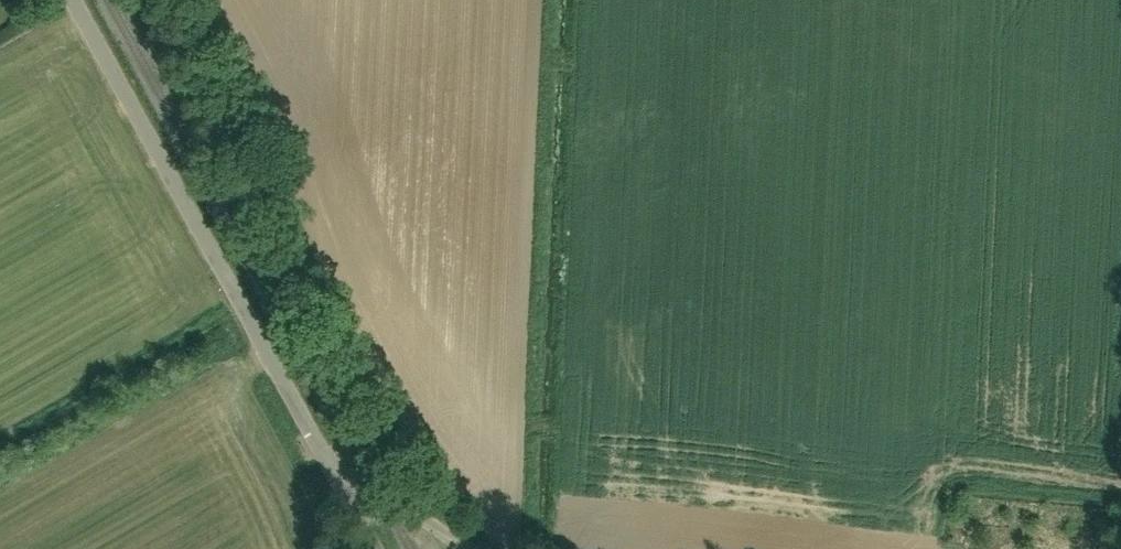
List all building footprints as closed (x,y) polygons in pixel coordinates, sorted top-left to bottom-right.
[(1101,541),(1100,548),(1120,548),(1120,542),(1101,541)]
